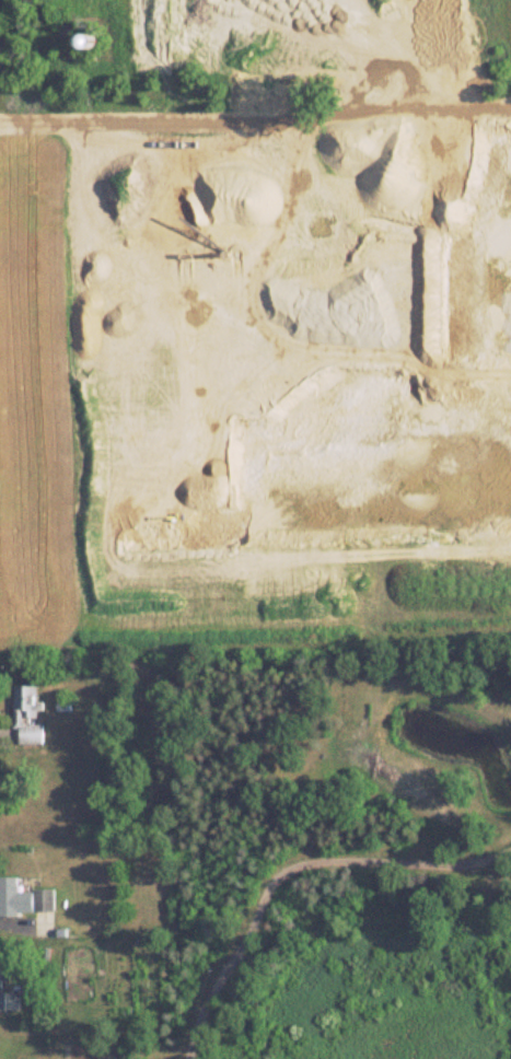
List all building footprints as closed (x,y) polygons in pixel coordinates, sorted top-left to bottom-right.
[(100,32),(82,36),(85,49),(102,44),(100,32)] [(435,161),(435,193),(510,192),(510,160),(435,161)] [(408,255),(510,251),(510,220),(407,223),(408,255)] [(11,729),(17,729),(17,742),(41,743),(41,722),(37,722),(37,685),(12,684),(11,729)] [(0,875),(0,913),(53,913),(53,887),(31,887),(31,881),(18,881),(18,875),(0,875)]
